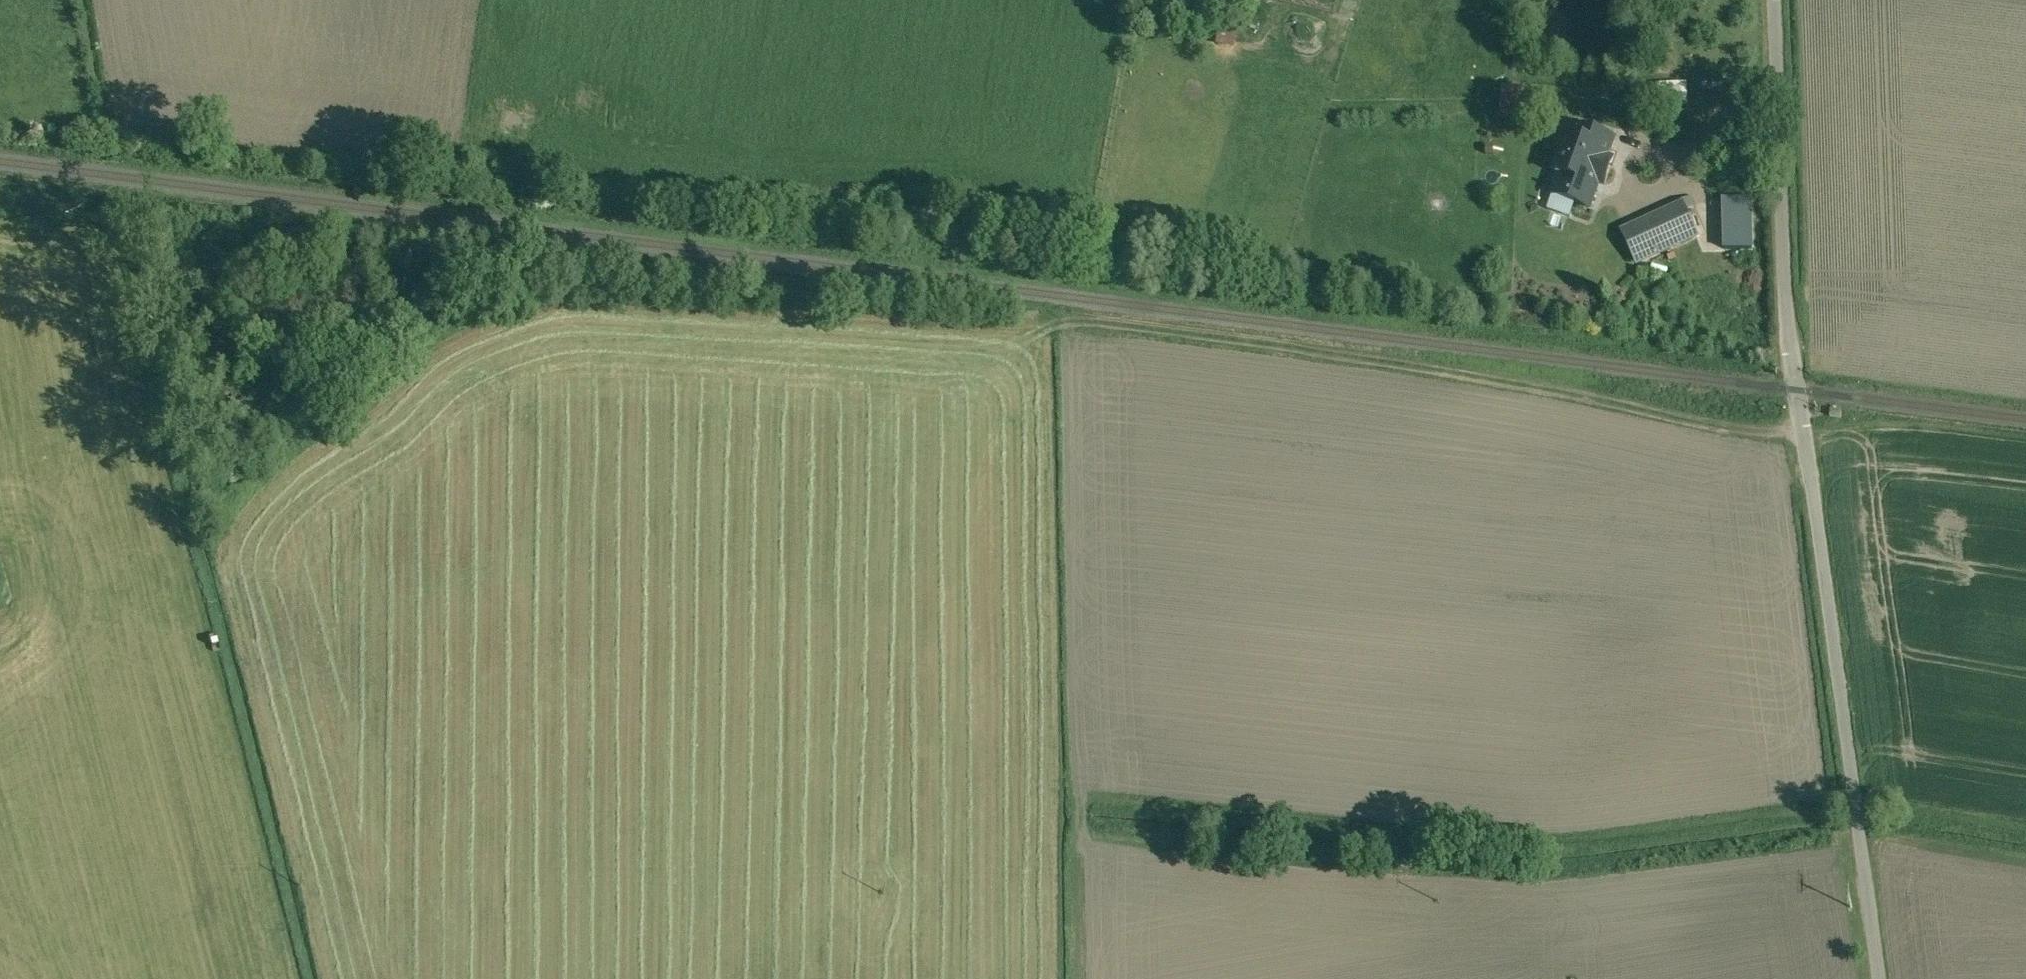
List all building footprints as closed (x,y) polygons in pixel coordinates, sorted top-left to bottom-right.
[(1656,106),(1686,106),(1686,82),(1656,82),(1656,106)] [(1499,87),(1499,113),(1520,113),(1521,87),(1499,87)] [(1612,140),(1577,128),(1553,195),(1588,207),(1597,182),(1603,184),(1612,159),(1606,158),(1612,140)] [(1673,244),(1659,215),(1647,220),(1661,250),(1673,244)] [(1647,220),(1622,232),(1636,262),(1661,250),(1647,220)]
